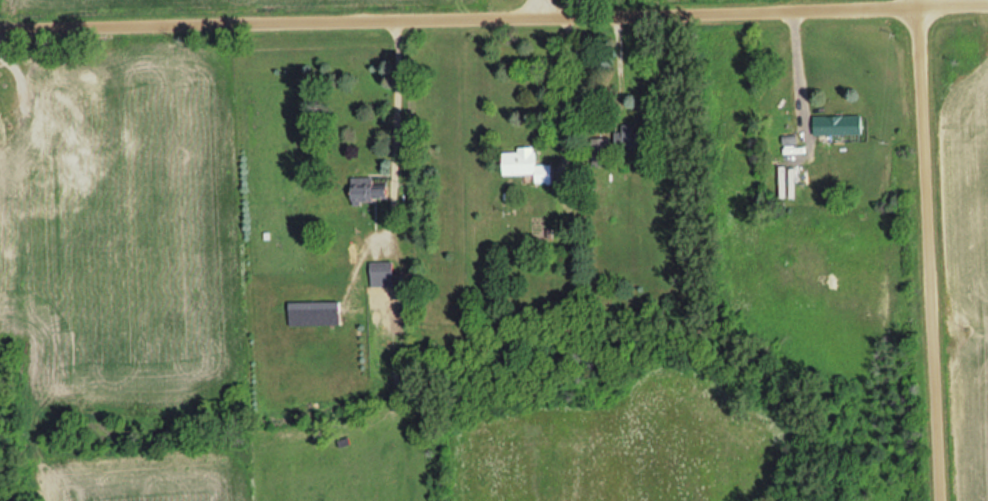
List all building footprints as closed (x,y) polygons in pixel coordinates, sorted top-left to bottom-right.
[(815,116),(815,135),(864,135),(864,116),(815,116)] [(636,132),(636,124),(624,124),(624,132),(618,132),(618,151),(652,151),(652,132),(636,132)] [(594,167),(612,167),(612,139),(594,139),(594,167)] [(504,151),(505,176),(537,175),(537,184),(554,183),(554,165),(538,166),(538,150),(504,151)] [(352,201),(389,201),(389,185),(379,185),(379,178),(352,178),(352,201)] [(396,286),(395,262),(373,262),(373,286),(396,286)] [(342,326),(342,303),(291,303),(291,326),(342,326)]
